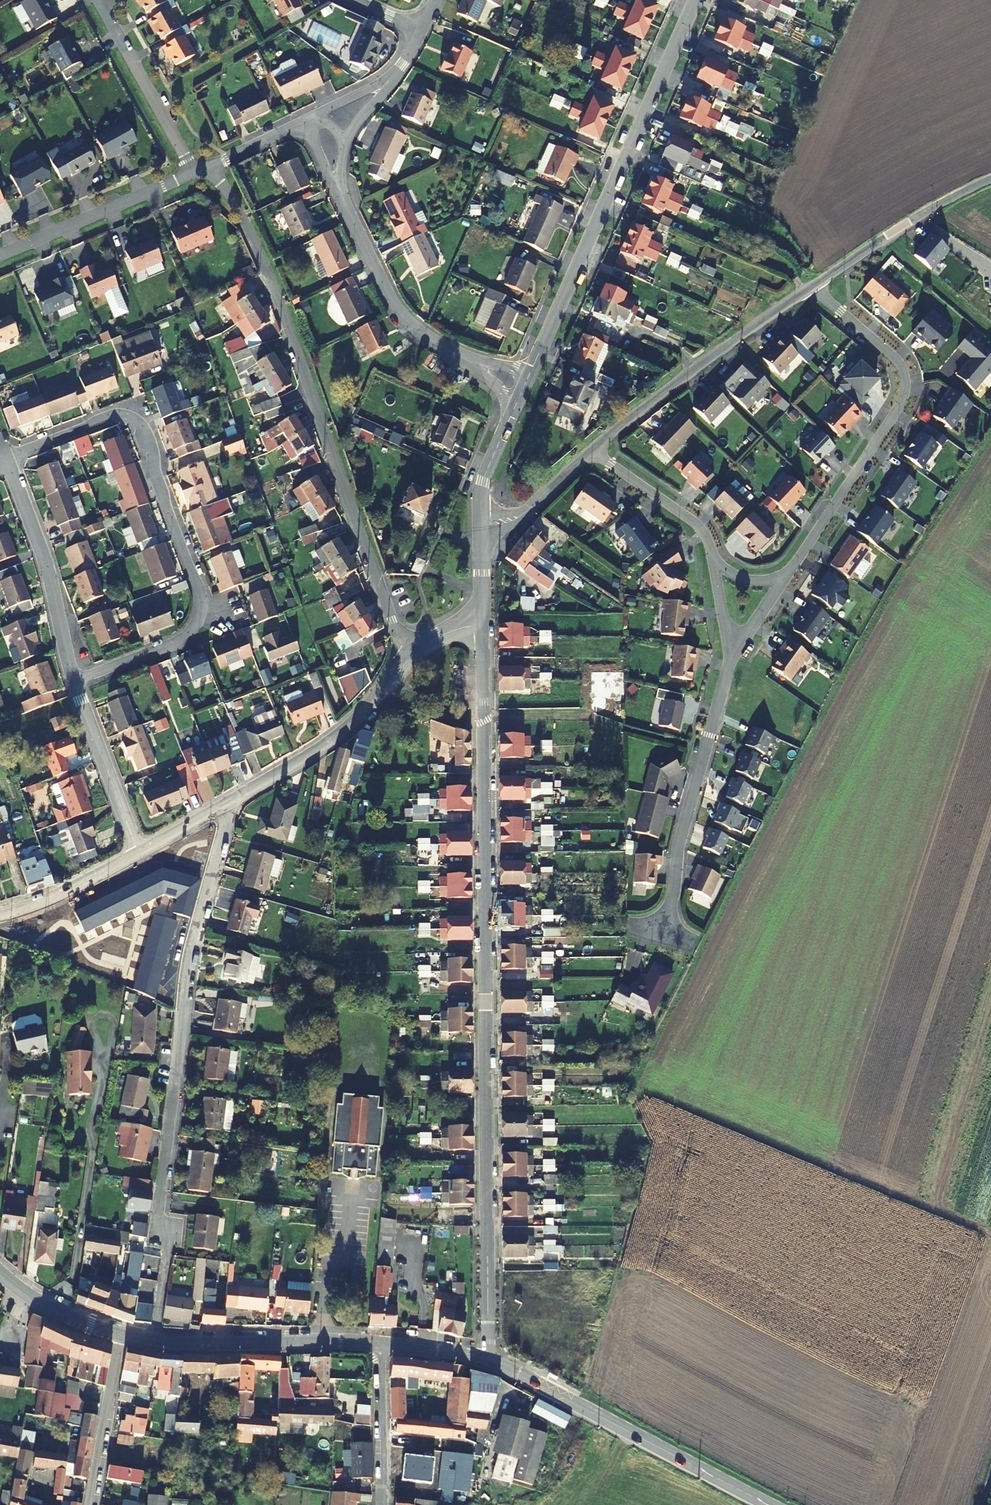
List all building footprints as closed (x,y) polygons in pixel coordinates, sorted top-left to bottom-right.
[(35,30),(57,19),(50,7),(49,7),(47,2),(48,2),(47,0),(27,0),(20,3),(35,30)] [(149,0),(139,0),(143,7),(146,6),(152,18),(154,16),(157,15),(149,0)] [(157,15),(171,7),(167,0),(149,0),(157,15)] [(277,3),(280,2),(290,19),(308,9),(303,0),(275,0),(277,3)] [(509,0),(469,0),(463,14),(482,22),(483,22),(490,25),(496,11),(506,6),(509,0)] [(602,0),(598,0),(596,4),(607,9),(609,3),(602,0)] [(622,1),(619,7),(652,22),(659,6),(644,0),(639,0),(635,10),(632,9),(633,6),(622,1)] [(764,0),(737,0),(756,8),(757,6),(769,12),(773,4),(764,0)] [(170,42),(186,33),(175,14),(181,11),(177,4),(171,7),(157,15),(170,42)] [(795,9),(785,4),(783,8),(793,13),(795,9)] [(631,18),(626,30),(645,38),(652,22),(619,7),(616,13),(627,19),(628,17),(631,18)] [(793,13),(783,8),(781,14),(791,18),(793,13)] [(168,43),(170,42),(157,15),(154,16),(158,23),(153,26),(158,33),(160,32),(167,43),(168,43)] [(748,27),(727,17),(722,28),(755,43),(759,35),(747,29),(748,27)] [(389,29),(373,22),(355,61),(375,69),(386,46),(382,44),(389,29)] [(755,43),(722,28),(718,38),(739,47),(740,45),(752,50),(755,43)] [(196,37),(192,30),(186,33),(170,42),(183,70),(201,60),(190,40),(196,37)] [(644,41),(628,33),(625,40),(641,47),(644,41)] [(74,53),(66,38),(48,48),(61,73),(81,62),(76,52),(74,53)] [(636,46),(623,40),(620,46),(634,52),(636,46)] [(183,70),(170,42),(168,43),(173,50),(168,52),(173,60),(175,58),(182,70),(183,70)] [(831,56),(835,47),(826,42),(821,52),(831,56)] [(442,69),(462,77),(474,51),(457,43),(450,59),(447,57),(442,69)] [(778,47),(768,43),(766,47),(776,52),(778,47)] [(589,49),(578,44),(577,49),(587,53),(589,49)] [(776,52),(766,47),(763,52),(773,57),(776,52)] [(629,72),(637,56),(618,48),(613,61),(609,59),(610,57),(599,51),(596,58),(629,72)] [(587,53),(577,49),(574,54),(585,59),(587,53)] [(731,66),(709,57),(705,67),(738,81),(742,73),(730,67),(731,66)] [(629,72),(596,58),(594,64),(605,68),(605,67),(609,68),(604,80),(622,89),(629,72)] [(285,68),(284,72),(276,76),(288,103),(311,91),(313,94),(327,88),(315,64),(301,71),(297,64),(298,63),(295,62),(295,63),(285,68)] [(83,71),(79,63),(61,73),(66,81),(83,71)] [(738,81),(705,67),(700,77),(721,86),(723,84),(735,89),(738,81)] [(761,85),(751,81),(749,86),(759,90),(761,85)] [(759,90),(749,86),(746,91),(756,95),(759,90)] [(621,91),(611,87),(608,93),(618,97),(621,91)] [(407,117),(427,126),(429,120),(436,123),(443,108),(436,105),(441,95),(428,89),(424,97),(417,95),(407,117)] [(602,97),(615,103),(618,97),(608,93),(604,91),(602,97)] [(567,98),(556,94),(554,99),(565,103),(567,98)] [(713,105),(692,95),(687,106),(721,120),(724,113),(712,107),(713,105)] [(273,114),(265,96),(231,113),(239,130),(247,126),(248,127),(273,114)] [(565,103),(554,99),(552,104),(562,109),(565,103)] [(588,107),(577,102),(574,108),(607,122),(614,106),(596,99),(590,111),(587,109),(588,107)] [(704,125),(705,123),(717,129),(721,120),(687,106),(683,116),(704,125)] [(587,118),(582,130),(600,138),(607,122),(574,108),(572,113),(582,118),(584,116),(587,118)] [(17,123),(12,113),(0,120),(0,132),(17,123)] [(541,123),(554,129),(556,122),(544,117),(541,123)] [(694,124),(681,119),(679,125),(691,131),(694,124)] [(743,125),(733,120),(731,125),(741,129),(743,125)] [(103,136),(96,140),(107,161),(123,153),(122,150),(137,142),(126,123),(113,130),(109,129),(104,132),(103,136)] [(412,131),(395,124),(393,130),(409,138),(412,131)] [(741,129),(731,125),(729,130),(739,134),(741,129)] [(410,138),(409,138),(393,130),(391,129),(380,152),(383,153),(378,166),(373,176),(378,178),(379,180),(382,182),(385,181),(390,183),(394,173),(396,169),(401,158),(410,138)] [(696,144),(675,135),(670,145),(704,160),(707,152),(695,147),(696,144)] [(71,176),(95,163),(85,144),(61,157),(71,176)] [(704,160),(670,145),(666,155),(661,165),(674,171),(677,172),(681,162),(687,165),(688,162),(700,168),(704,160)] [(581,155),(559,146),(547,173),(566,181),(574,164),(577,165),(581,155)] [(401,158),(396,169),(403,172),(408,161),(401,158)] [(41,186),(50,181),(49,179),(51,178),(40,159),(28,166),(27,163),(15,170),(16,172),(9,176),(21,197),(35,189),(34,188),(40,184),(41,186)] [(726,165),(715,160),(714,164),(724,169),(726,165)] [(294,198),(313,188),(300,161),(281,171),(294,198)] [(724,169),(714,164),(711,169),(721,174),(724,169)] [(684,205),(687,198),(673,191),(676,185),(656,177),(650,190),(684,205)] [(684,205),(650,190),(644,204),(664,212),(666,206),(680,213),(684,205)] [(527,243),(545,251),(565,205),(539,194),(536,201),(543,204),(527,243)] [(405,195),(387,204),(396,222),(398,228),(396,229),(401,239),(403,238),(406,245),(426,235),(429,233),(425,226),(421,228),(405,195)] [(304,204),(284,213),(298,240),(317,230),(304,204)] [(706,209),(695,205),(693,209),(704,214),(706,209)] [(704,214),(693,209),(691,214),(702,218),(704,214)] [(182,227),(171,232),(179,251),(183,253),(213,240),(204,218),(189,224),(190,225),(183,228),(182,227)] [(675,224),(665,219),(663,224),(673,228),(675,224)] [(654,233),(635,224),(629,238),(662,253),(666,245),(652,239),(654,233)] [(673,228),(663,224),(661,230),(671,234),(673,228)] [(333,279),(352,269),(335,233),(315,243),(333,279)] [(420,278),(442,268),(426,235),(406,245),(405,245),(420,278)] [(949,251),(932,236),(915,256),(930,271),(949,251)] [(662,253),(629,238),(623,251),(642,260),(645,255),(658,261),(662,253)] [(162,262),(153,241),(134,249),(133,248),(125,251),(134,274),(162,262)] [(684,257),(674,253),(672,257),(682,262),(684,257)] [(682,262),(672,257),(670,262),(680,266),(682,262)] [(507,284),(524,292),(531,277),(534,278),(539,267),(518,259),(507,284)] [(720,268),(707,263),(705,269),(717,275),(720,268)] [(243,281),(255,275),(250,265),(238,271),(243,281)] [(96,275),(93,266),(79,271),(91,299),(118,288),(110,269),(96,275)] [(649,281),(651,276),(642,272),(640,277),(649,281)] [(903,294),(878,272),(864,289),(882,305),(881,306),(888,312),(903,294)] [(534,278),(531,277),(524,292),(527,293),(534,278)] [(649,281),(640,277),(636,285),(641,287),(642,284),(647,286),(649,281)] [(73,304),(62,278),(50,283),(52,287),(46,290),(45,289),(34,294),(37,302),(40,301),(46,316),(73,304)] [(362,293),(355,278),(334,289),(353,325),(372,315),(361,293),(362,293)] [(248,283),(234,289),(242,300),(254,293),(248,283)] [(627,295),(607,286),(601,300),(634,315),(638,307),(625,301),(627,295)] [(510,323),(513,324),(519,312),(507,307),(511,297),(490,288),(486,298),(487,298),(499,303),(488,328),(487,328),(504,336),(510,323)] [(252,315),(266,306),(259,293),(234,309),(239,317),(249,311),(252,315)] [(910,300),(903,294),(888,312),(895,318),(910,300)] [(178,308),(188,304),(185,297),(175,301),(178,308)] [(488,328),(499,303),(487,298),(476,323),(488,328)] [(634,315),(601,300),(595,313),(614,322),(617,316),(630,322),(634,315)] [(46,316),(40,301),(37,302),(44,317),(46,316)] [(251,334),(275,319),(266,306),(252,315),(246,319),(243,321),(242,321),(251,334)] [(656,318),(646,314),(644,319),(654,324),(656,318)] [(952,335),(927,314),(911,333),(922,343),(923,341),(937,352),(952,335)] [(18,336),(10,317),(0,321),(0,344),(18,336)] [(654,324),(644,319),(641,325),(652,329),(654,324)] [(807,351),(821,335),(806,321),(797,330),(796,328),(790,335),(791,336),(784,342),(797,355),(806,363),(813,357),(807,351)] [(378,323),(377,322),(360,332),(372,357),(390,348),(384,336),(378,323)] [(507,337),(513,324),(510,323),(504,336),(507,337)] [(587,368),(593,370),(606,343),(587,335),(575,362),(587,368)] [(109,342),(123,379),(157,365),(146,336),(120,346),(117,339),(109,342)] [(967,336),(957,347),(971,359),(956,376),(980,397),(990,384),(990,356),(967,336)] [(230,356),(251,348),(245,337),(225,344),(230,356)] [(797,355),(780,338),(773,345),(775,347),(763,360),(778,375),(797,355)] [(621,344),(612,340),(609,345),(619,349),(621,344)] [(245,394),(285,368),(269,342),(251,348),(230,356),(245,394)] [(47,351),(51,360),(58,357),(54,348),(47,351)] [(770,386),(745,362),(736,372),(746,382),(732,396),(747,410),(755,402),(756,403),(766,393),(765,391),(770,386)] [(876,380),(860,364),(852,373),(849,371),(843,377),(845,380),(840,386),(860,405),(867,398),(863,394),(876,380)] [(245,394),(254,416),(285,405),(281,393),(295,384),(285,368),(245,394)] [(600,382),(613,388),(616,381),(593,370),(587,368),(583,377),(599,385),(600,382)] [(79,386),(85,403),(91,400),(91,399),(114,389),(107,370),(77,382),(79,386)] [(585,414),(597,389),(575,379),(564,404),(565,405),(560,415),(578,423),(583,413),(585,414)] [(85,403),(79,386),(68,391),(66,385),(38,397),(46,418),(85,403)] [(160,421),(189,410),(185,400),(176,403),(169,386),(149,394),(160,421)] [(729,404),(712,388),(704,396),(705,396),(693,409),(709,424),(729,404)] [(973,405),(950,388),(940,402),(944,404),(941,408),(939,408),(933,416),(951,429),(960,418),(964,417),(973,405)] [(771,399),(783,411),(789,405),(776,394),(771,399)] [(46,418),(38,397),(26,402),(23,396),(7,403),(12,415),(5,418),(11,433),(46,418)] [(861,415),(842,397),(836,403),(838,405),(823,422),(838,436),(849,425),(851,426),(861,415)] [(557,415),(562,403),(551,398),(546,410),(557,415)] [(287,412),(285,405),(254,416),(257,424),(287,412)] [(292,438),(307,428),(299,413),(276,426),(281,434),(288,430),(292,438)] [(696,429),(679,414),(652,441),(669,457),(696,429)] [(444,416),(443,419),(440,427),(433,441),(450,450),(462,425),(444,416)] [(350,425),(383,440),(386,432),(353,417),(350,425)] [(434,425),(440,427),(443,419),(440,417),(439,419),(437,418),(434,425)] [(171,451),(174,450),(178,461),(199,452),(196,444),(192,446),(183,421),(163,430),(171,451)] [(292,438),(285,442),(293,455),(316,443),(307,428),(292,438)] [(835,447),(817,430),(800,449),(816,464),(821,459),(821,453),(825,453),(827,455),(835,447)] [(268,453),(280,445),(277,438),(274,440),(268,431),(262,435),(268,453)] [(936,445),(919,432),(912,441),(915,443),(904,457),(920,468),(936,445)] [(67,443),(72,456),(87,449),(82,437),(67,443)] [(243,450),(238,437),(222,443),(227,456),(237,452),(243,450)] [(106,476),(127,467),(116,441),(96,449),(106,476)] [(915,443),(912,441),(902,456),(904,457),(915,443)] [(277,475),(292,471),(285,455),(272,462),(277,475)] [(713,474),(696,457),(681,472),(692,483),(691,484),(697,490),(708,479),(710,480),(714,476),(712,474),(713,474)] [(458,458),(455,464),(467,469),(470,463),(458,458)] [(42,501),(60,494),(49,467),(31,475),(42,501)] [(120,515),(143,507),(127,467),(106,476),(120,515)] [(208,494),(198,467),(191,470),(175,476),(179,487),(175,489),(181,505),(186,503),(190,515),(206,509),(213,506),(219,504),(216,498),(210,501),(207,494),(208,494)] [(914,483),(896,470),(887,482),(888,483),(879,496),(896,508),(914,483)] [(296,479),(292,471),(277,475),(282,487),(296,479)] [(314,500),(327,491),(320,477),(299,489),(304,497),(310,493),(314,500)] [(805,491),(789,477),(769,498),(785,513),(796,501),(805,491)] [(753,498),(735,480),(714,503),(722,510),(732,520),(753,498)] [(617,505),(588,485),(574,503),(604,524),(617,505)] [(411,488),(402,509),(423,518),(433,497),(411,488)] [(713,490),(708,496),(714,501),(718,496),(713,490)] [(940,500),(944,494),(938,490),(934,496),(940,500)] [(314,500),(307,504),(317,518),(337,506),(333,500),(332,500),(327,491),(314,500)] [(76,532),(60,494),(42,501),(53,530),(55,529),(59,539),(62,538),(76,532)] [(292,514),(298,510),(292,499),(287,502),(292,514)] [(120,515),(119,516),(132,547),(153,539),(144,517),(146,515),(143,507),(120,515)] [(892,519),(874,507),(868,516),(869,517),(866,521),(865,520),(864,519),(863,519),(863,520),(855,531),(874,545),(892,519)] [(190,515),(185,517),(198,549),(200,548),(203,555),(229,545),(226,538),(219,541),(206,509),(190,515)] [(420,526),(423,518),(402,509),(399,517),(420,526)] [(775,535),(752,513),(736,530),(745,539),(745,540),(746,540),(747,540),(747,539),(748,539),(752,543),(750,546),(757,553),(775,535)] [(649,536),(636,518),(617,533),(622,539),(624,538),(643,563),(662,548),(653,537),(650,539),(648,536),(649,536)] [(315,532),(330,527),(327,521),(298,530),(301,536),(315,532)] [(85,537),(101,530),(99,523),(82,530),(85,537)] [(921,529),(915,525),(912,530),(918,534),(921,529)] [(541,557),(546,561),(548,556),(544,552),(548,547),(539,539),(541,536),(532,528),(523,538),(533,546),(532,548),(541,555),(541,557)] [(107,531),(111,544),(119,541),(115,529),(107,531)] [(274,530),(266,532),(268,542),(276,540),(274,530)] [(79,540),(76,532),(62,538),(65,545),(79,540)] [(317,541),(315,532),(301,536),(304,545),(317,541)] [(0,535),(0,562),(12,557),(3,534),(0,535)] [(867,549),(849,536),(828,564),(847,578),(867,549)] [(318,572),(348,552),(339,537),(325,545),(327,550),(323,552),(326,560),(316,566),(318,572)] [(533,565),(533,567),(544,575),(551,565),(548,562),(546,561),(541,557),(541,555),(532,548),(533,546),(523,538),(514,549),(533,565)] [(149,588),(171,580),(158,546),(136,555),(149,588)] [(82,547),(63,554),(73,580),(89,574),(92,573),(82,547)] [(672,589),(684,594),(689,582),(685,580),(687,575),(678,571),(675,574),(672,569),(683,560),(674,548),(653,564),(656,567),(645,576),(653,586),(656,584),(660,588),(670,592),(672,589)] [(533,567),(533,565),(514,549),(507,559),(517,566),(527,574),(538,580),(550,588),(555,582),(544,575),(533,567)] [(337,581),(358,570),(348,552),(318,572),(315,574),(318,580),(332,573),(337,581)] [(235,591),(242,589),(237,575),(245,572),(238,554),(208,565),(217,590),(214,592),(217,599),(235,591)] [(415,560),(410,571),(420,576),(425,564),(415,560)] [(845,586),(825,572),(820,580),(821,581),(817,586),(815,587),(810,594),(829,608),(834,601),(841,606),(846,598),(840,593),(845,586)] [(73,580),(70,581),(81,608),(100,601),(89,574),(73,580)] [(32,609),(18,577),(0,584),(0,594),(10,618),(32,609)] [(181,583),(166,589),(169,597),(184,591),(181,583)] [(325,597),(341,592),(338,585),(323,594),(325,597)] [(876,585),(871,592),(876,596),(881,589),(876,585)] [(346,601),(341,592),(325,597),(330,610),(346,601)] [(267,598),(249,605),(258,630),(276,623),(267,598)] [(351,624),(367,614),(358,598),(336,610),(341,621),(348,617),(351,624)] [(535,598),(521,598),(519,610),(532,611),(535,598)] [(691,614),(692,604),(665,600),(664,610),(667,610),(663,634),(685,638),(688,613),(691,614)] [(827,616),(809,603),(804,610),(805,611),(798,621),(795,621),(791,627),(791,630),(808,642),(827,616)] [(128,620),(136,641),(146,638),(145,635),(167,626),(160,607),(128,620)] [(104,613),(86,620),(98,650),(116,643),(104,613)] [(351,624),(341,631),(349,644),(374,628),(367,614),(351,624)] [(17,663),(34,656),(30,647),(35,644),(29,628),(25,630),(22,623),(4,629),(12,650),(5,652),(10,665),(17,663)] [(499,638),(528,638),(528,629),(521,629),(521,627),(499,626),(499,638)] [(251,662),(241,637),(232,640),(234,646),(211,655),(219,674),(251,662)] [(528,648),(528,638),(499,638),(499,649),(521,649),(521,648),(528,648)] [(808,655),(786,638),(776,652),(779,653),(770,667),(788,680),(801,661),(803,662),(808,655)] [(261,657),(267,670),(298,658),(293,643),(278,649),(274,640),(261,646),(265,654),(261,657)] [(701,650),(677,646),(675,662),(676,663),(674,677),(694,680),(696,664),(699,665),(701,650)] [(203,659),(183,666),(191,688),(211,680),(203,659)] [(52,694),(46,681),(48,679),(44,667),(22,675),(32,702),(21,706),(24,714),(40,709),(52,704),(49,695),(52,694)] [(158,667),(150,670),(163,706),(171,703),(158,667)] [(363,695),(372,686),(365,670),(355,674),(341,679),(351,706),(363,695)] [(499,680),(529,681),(529,671),(499,670),(499,680)] [(190,688),(185,675),(177,678),(182,691),(190,688)] [(529,690),(529,681),(499,680),(499,691),(522,691),(522,690),(529,690)] [(320,695),(315,681),(308,684),(313,698),(320,695)] [(112,704),(108,705),(119,736),(124,734),(138,729),(124,690),(109,696),(112,704)] [(683,705),(685,695),(660,690),(658,699),(666,701),(661,726),(681,731),(687,705),(683,705)] [(290,734),(322,722),(315,702),(301,707),(299,701),(296,700),(281,706),(284,714),(283,714),(290,734)] [(270,714),(250,722),(255,733),(245,736),(244,734),(234,738),(242,759),(267,750),(265,746),(280,740),(274,723),(270,714)] [(54,730),(63,726),(59,716),(50,720),(54,730)] [(471,736),(431,722),(431,732),(444,736),(444,738),(455,743),(455,774),(458,774),(470,775),(471,736)] [(771,744),(774,737),(751,726),(743,744),(763,753),(768,743),(771,744)] [(138,729),(124,734),(127,742),(122,744),(128,761),(133,759),(138,773),(155,768),(141,728),(138,729)] [(213,776),(235,767),(244,763),(242,759),(234,738),(233,736),(230,728),(222,731),(226,739),(219,742),(221,750),(206,755),(213,776)] [(356,763),(353,771),(356,772),(361,774),(373,737),(360,733),(356,736),(351,754),(349,761),(356,763)] [(499,747),(530,748),(529,738),(522,738),(522,737),(499,736),(499,747)] [(54,778),(69,773),(64,758),(76,754),(71,739),(44,748),(54,778)] [(221,750),(219,742),(203,748),(206,755),(221,750)] [(184,765),(191,784),(213,776),(206,755),(203,748),(202,747),(180,755),(184,765)] [(530,757),(530,748),(499,747),(500,760),(522,760),(522,758),(530,757)] [(329,786),(340,789),(349,761),(351,754),(340,750),(331,780),(329,786)] [(760,761),(741,753),(738,760),(740,761),(735,771),(752,779),(760,761)] [(648,795),(664,799),(668,783),(667,783),(668,780),(682,771),(672,754),(652,766),(645,794),(648,795)] [(455,774),(450,774),(444,774),(445,782),(458,782),(458,774),(455,774)] [(71,821),(93,813),(88,800),(82,784),(87,783),(84,776),(59,785),(71,821)] [(500,789),(530,790),(530,781),(523,780),(523,779),(500,779),(500,789)] [(750,787),(732,779),(728,786),(730,787),(727,798),(742,805),(750,787)] [(172,785),(143,797),(151,818),(161,814),(160,812),(180,804),(179,803),(186,800),(179,781),(172,784),(172,785)] [(87,783),(82,784),(88,800),(92,799),(87,783)] [(32,793),(41,789),(39,784),(30,787),(32,793)] [(340,789),(329,786),(327,792),(338,795),(340,789)] [(448,790),(440,790),(440,800),(471,800),(471,789),(448,789),(448,790)] [(530,799),(530,790),(500,789),(500,801),(523,801),(523,799),(530,799)] [(637,834),(660,840),(663,829),(662,829),(661,828),(662,825),(663,824),(664,824),(670,800),(664,799),(648,795),(637,834)] [(471,811),(471,800),(440,800),(440,810),(448,810),(448,811),(471,811)] [(261,821),(257,832),(283,841),(284,840),(292,843),(296,829),(289,826),(296,807),(277,801),(269,824),(261,821)] [(730,830),(738,812),(720,804),(717,811),(719,812),(714,823),(730,830)] [(0,807),(0,821),(0,822),(8,819),(4,806),(0,807)] [(319,813),(313,811),(309,823),(315,825),(319,813)] [(756,830),(759,823),(752,820),(749,827),(756,830)] [(94,852),(90,840),(88,835),(93,833),(90,822),(68,830),(60,833),(58,836),(61,846),(65,848),(68,859),(71,860),(77,858),(94,852)] [(500,831),(530,831),(530,823),(524,823),(523,822),(500,822),(500,831)] [(727,838),(709,830),(706,837),(708,838),(703,849),(719,856),(727,838)] [(530,842),(530,831),(500,831),(500,843),(523,843),(523,842),(530,842)] [(448,836),(440,836),(440,845),(471,845),(471,834),(448,834),(448,836)] [(6,835),(0,836),(0,866),(15,862),(6,835)] [(471,856),(471,845),(440,845),(440,855),(448,854),(448,856),(471,856)] [(260,892),(265,877),(271,859),(271,858),(251,851),(240,885),(260,892)] [(47,870),(41,852),(29,856),(28,862),(18,865),(27,890),(36,887),(37,892),(53,887),(51,882),(47,870)] [(663,859),(638,857),(635,885),(656,887),(658,868),(663,868),(663,859)] [(279,862),(271,859),(265,877),(273,880),(279,862)] [(501,873),(530,874),(530,864),(523,864),(523,863),(500,862),(501,873)] [(708,900),(719,877),(698,868),(694,876),(696,877),(689,892),(708,900)] [(530,882),(530,874),(501,873),(501,885),(523,885),(523,888),(530,888),(530,883),(530,882)] [(448,878),(440,878),(440,888),(471,888),(471,876),(448,876),(448,878)] [(541,895),(553,896),(553,888),(541,887),(541,895)] [(471,899),(471,888),(440,888),(440,897),(448,897),(448,899),(471,899)] [(261,909),(238,902),(228,930),(247,936),(253,918),(257,919),(261,909)] [(501,916),(531,917),(531,907),(524,907),(523,905),(501,904),(501,916)] [(531,926),(531,917),(501,916),(501,928),(523,928),(524,926),(531,926)] [(301,922),(289,917),(286,924),(298,929),(301,922)] [(448,920),(440,920),(440,929),(471,929),(471,918),(448,918),(448,920)] [(471,941),(471,929),(440,929),(440,939),(448,939),(448,941),(471,941)] [(501,959),(531,959),(531,950),(524,950),(524,948),(501,947),(501,959)] [(224,978),(245,983),(247,976),(254,978),(259,959),(228,951),(225,963),(228,964),(224,978)] [(532,969),(531,959),(501,959),(501,970),(524,970),(524,969),(532,969)] [(448,962),(441,962),(441,972),(472,972),(471,961),(448,961),(448,962)] [(674,974),(657,965),(646,985),(645,985),(646,985),(646,986),(639,988),(639,987),(638,987),(637,986),(634,992),(621,985),(613,1001),(626,1008),(629,1002),(650,1013),(654,1011),(655,1012),(674,974)] [(471,983),(472,972),(441,972),(441,982),(448,981),(448,983),(471,983)] [(254,978),(247,976),(245,983),(252,985),(254,978)] [(501,1002),(532,1002),(532,993),(524,993),(524,992),(501,992),(501,1002)] [(234,1035),(237,1021),(240,1006),(240,1005),(220,1001),(214,1031),(234,1035)] [(532,1012),(532,1002),(501,1002),(501,1014),(524,1014),(524,1012),(532,1012)] [(248,1007),(240,1006),(237,1021),(244,1022),(248,1007)] [(154,1010),(134,1010),(131,1052),(151,1053),(154,1010)] [(448,1012),(441,1012),(441,1022),(472,1022),(472,1010),(448,1010),(448,1012)] [(472,1032),(472,1022),(441,1022),(441,1039),(449,1039),(449,1033),(472,1032)] [(39,1055),(48,1053),(42,1028),(36,1029),(32,1027),(25,1029),(24,1032),(12,1035),(17,1056),(28,1054),(30,1051),(36,1050),(38,1051),(39,1055)] [(83,1032),(75,1028),(69,1043),(68,1042),(67,1054),(66,1097),(76,1097),(76,1098),(78,1098),(78,1097),(87,1097),(87,1072),(89,1072),(89,1054),(79,1054),(79,1044),(77,1044),(83,1032)] [(502,1047),(532,1047),(532,1036),(525,1036),(524,1035),(502,1035),(502,1047)] [(532,1056),(532,1047),(502,1047),(502,1058),(525,1058),(525,1056),(532,1056)] [(223,1081),(225,1069),(227,1051),(207,1048),(203,1078),(223,1081)] [(235,1053),(227,1051),(225,1069),(233,1070),(235,1053)] [(449,1072),(441,1072),(441,1082),(472,1082),(472,1071),(449,1071),(449,1072)] [(502,1087),(532,1087),(532,1077),(525,1077),(525,1075),(502,1075),(502,1087)] [(148,1081),(128,1077),(119,1115),(144,1120),(146,1111),(141,1110),(148,1081)] [(19,1094),(50,1099),(52,1086),(20,1081),(19,1094)] [(472,1092),(472,1082),(441,1082),(441,1091),(448,1091),(449,1093),(472,1092)] [(532,1096),(532,1087),(502,1087),(502,1097),(525,1097),(525,1096),(532,1096)] [(362,1177),(373,1178),(375,1149),(377,1149),(379,1109),(373,1109),(373,1098),(337,1096),(336,1106),(331,1106),(328,1146),(330,1146),(328,1175),(339,1176),(339,1171),(362,1172),(362,1177)] [(223,1102),(203,1098),(199,1129),(218,1132),(227,1134),(232,1104),(223,1102)] [(250,1114),(264,1115),(264,1101),(251,1100),(250,1114)] [(502,1127),(532,1126),(532,1117),(525,1117),(525,1116),(502,1115),(502,1127)] [(146,1152),(144,1152),(149,1129),(119,1123),(117,1134),(122,1135),(117,1157),(143,1163),(146,1152)] [(532,1136),(532,1126),(502,1127),(502,1138),(525,1138),(526,1136),(532,1136)] [(449,1129),(441,1129),(441,1139),(472,1139),(472,1127),(449,1127),(449,1129)] [(217,1155),(211,1154),(213,1140),(193,1137),(191,1151),(188,1151),(185,1161),(190,1162),(185,1190),(205,1193),(209,1163),(216,1164),(217,1155)] [(472,1150),(472,1139),(441,1139),(441,1148),(449,1148),(449,1150),(472,1150)] [(503,1167),(533,1167),(533,1157),(526,1157),(525,1156),(503,1156),(503,1167)] [(533,1177),(533,1167),(503,1167),(503,1178),(526,1178),(526,1177),(533,1177)] [(560,1185),(559,1176),(543,1176),(544,1185),(560,1185)] [(150,1193),(152,1184),(122,1179),(121,1188),(129,1189),(150,1193)] [(472,1194),(472,1182),(449,1183),(449,1184),(442,1185),(442,1184),(442,1194),(472,1194)] [(38,1183),(36,1197),(55,1199),(56,1190),(46,1189),(47,1185),(38,1183)] [(133,1209),(148,1211),(151,1193),(150,1193),(129,1189),(125,1210),(133,1211),(133,1209)] [(442,1204),(449,1204),(449,1205),(472,1205),(472,1194),(442,1194),(442,1204)] [(503,1207),(533,1207),(533,1198),(526,1197),(526,1195),(503,1196),(503,1207)] [(53,1212),(55,1199),(36,1197),(34,1214),(43,1215),(44,1211),(53,1212)] [(4,1198),(3,1205),(0,1224),(0,1226),(9,1227),(9,1226),(14,1227),(14,1228),(23,1229),(27,1201),(4,1198)] [(533,1217),(533,1207),(503,1207),(503,1218),(526,1218),(526,1217),(533,1217)] [(79,1216),(65,1214),(64,1221),(78,1223),(79,1216)] [(215,1218),(195,1215),(191,1249),(211,1251),(215,1218)] [(391,1291),(395,1221),(379,1219),(378,1232),(375,1265),(374,1298),(369,1298),(369,1328),(396,1329),(398,1308),(388,1307),(389,1291),(391,1291)] [(146,1224),(135,1222),(133,1236),(145,1238),(146,1224)] [(86,1238),(112,1242),(114,1233),(114,1231),(87,1226),(86,1238)] [(37,1231),(33,1264),(53,1267),(55,1251),(56,1241),(57,1234),(53,1233),(53,1229),(43,1227),(42,1232),(37,1231)] [(503,1248),(533,1248),(533,1239),(526,1239),(526,1237),(503,1236),(503,1248)] [(118,1251),(119,1243),(112,1242),(86,1238),(84,1250),(93,1252),(108,1254),(117,1256),(118,1251)] [(543,1241),(543,1251),(561,1252),(561,1246),(555,1246),(555,1241),(543,1241)] [(533,1257),(533,1248),(503,1248),(503,1259),(526,1259),(526,1257),(533,1257)] [(119,1271),(122,1252),(118,1251),(117,1256),(115,1270),(114,1272),(114,1276),(112,1281),(120,1283),(122,1272),(119,1271)] [(135,1308),(142,1254),(130,1252),(127,1273),(124,1295),(118,1293),(112,1318),(133,1325),(133,1322),(135,1308)] [(115,1270),(117,1256),(108,1254),(105,1269),(115,1270)] [(206,1261),(197,1259),(192,1301),(202,1303),(205,1273),(206,1267),(206,1261)] [(228,1263),(206,1261),(206,1267),(221,1269),(221,1274),(205,1273),(202,1303),(200,1323),(223,1325),(224,1312),(213,1312),(214,1305),(216,1282),(226,1283),(227,1267),(228,1263)] [(124,1295),(127,1273),(122,1272),(120,1283),(118,1293),(124,1295)] [(102,1314),(110,1289),(79,1278),(75,1304),(102,1314)] [(118,1293),(120,1283),(112,1281),(110,1289),(102,1314),(112,1318),(118,1293)] [(265,1317),(267,1294),(237,1291),(235,1313),(257,1315),(257,1317),(265,1317)] [(282,1295),(280,1316),(305,1318),(307,1297),(282,1295)] [(177,1320),(177,1300),(164,1298),(162,1319),(177,1320)] [(190,1322),(192,1301),(181,1300),(179,1320),(190,1322)] [(135,1308),(133,1322),(151,1324),(152,1306),(143,1305),(142,1309),(135,1308)] [(439,1334),(450,1336),(455,1306),(445,1305),(444,1311),(443,1311),(439,1334)] [(463,1315),(464,1308),(455,1306),(450,1336),(461,1338),(464,1315),(463,1315)] [(41,1330),(43,1320),(34,1315),(29,1326),(24,1366),(28,1366),(25,1390),(37,1392),(41,1367),(34,1366),(37,1348),(41,1330)] [(49,1419),(52,1394),(56,1370),(44,1368),(46,1349),(49,1344),(68,1352),(69,1348),(74,1334),(43,1320),(41,1330),(37,1348),(34,1366),(41,1367),(37,1392),(34,1417),(49,1419)] [(70,1378),(74,1361),(78,1362),(83,1338),(74,1334),(69,1348),(68,1352),(66,1377),(70,1378)] [(92,1340),(83,1338),(78,1362),(75,1379),(85,1382),(92,1340)] [(102,1344),(92,1340),(85,1382),(90,1383),(94,1367),(97,1368),(102,1344)] [(101,1369),(97,1385),(104,1387),(111,1347),(102,1344),(97,1368),(101,1369)] [(137,1384),(138,1384),(142,1352),(127,1349),(121,1381),(137,1384)] [(158,1355),(142,1352),(138,1384),(144,1385),(145,1376),(154,1378),(156,1369),(158,1355)] [(301,1379),(328,1380),(329,1358),(326,1358),(327,1353),(315,1354),(315,1358),(309,1359),(308,1375),(298,1375),(298,1382),(300,1382),(301,1379)] [(183,1356),(158,1355),(156,1369),(160,1369),(159,1381),(166,1381),(168,1370),(172,1370),(170,1401),(173,1401),(173,1405),(178,1405),(179,1402),(181,1383),(183,1364),(183,1356)] [(222,1388),(239,1389),(240,1355),(195,1357),(183,1356),(183,1364),(181,1383),(179,1402),(182,1402),(183,1400),(185,1400),(186,1391),(191,1391),(193,1374),(213,1376),(213,1382),(222,1382),(222,1388)] [(278,1371),(277,1393),(279,1393),(280,1371),(280,1370),(280,1357),(240,1355),(239,1389),(236,1421),(235,1435),(276,1437),(277,1424),(277,1417),(266,1417),(266,1422),(261,1421),(249,1420),(252,1369),(278,1371)] [(391,1380),(406,1381),(406,1378),(407,1360),(393,1359),(391,1380)] [(407,1360),(406,1378),(420,1380),(442,1383),(443,1364),(407,1360)] [(453,1366),(443,1364),(442,1383),(452,1384),(453,1366)] [(452,1384),(450,1420),(450,1425),(435,1423),(406,1421),(405,1392),(409,1392),(410,1388),(405,1388),(405,1391),(391,1390),(392,1420),(397,1420),(396,1433),(466,1439),(466,1427),(480,1430),(487,1432),(491,1415),(468,1409),(470,1371),(464,1370),(464,1368),(453,1366),(452,1384)] [(17,1389),(19,1372),(0,1369),(0,1386),(17,1389)] [(500,1380),(470,1371),(468,1409),(491,1415),(492,1408),(496,1394),(500,1380)] [(420,1380),(406,1378),(406,1381),(391,1380),(391,1390),(405,1391),(405,1388),(410,1388),(419,1388),(420,1380)] [(300,1382),(300,1383),(308,1383),(307,1400),(309,1400),(327,1401),(328,1380),(301,1379),(300,1382)] [(65,1381),(65,1387),(78,1390),(79,1385),(65,1381)] [(64,1394),(78,1397),(78,1390),(65,1387),(64,1394)] [(149,1393),(137,1390),(120,1387),(119,1393),(120,1394),(119,1402),(121,1403),(130,1404),(132,1396),(151,1400),(151,1398),(151,1394),(152,1393),(149,1393)] [(236,1421),(239,1389),(222,1388),(222,1420),(235,1421),(236,1421)] [(64,1396),(52,1394),(49,1419),(67,1422),(69,1414),(69,1411),(63,1410),(64,1396)] [(76,1415),(79,1415),(82,1402),(78,1397),(64,1394),(64,1396),(63,1410),(69,1411),(69,1414),(76,1415)] [(566,1427),(571,1415),(538,1399),(533,1411),(566,1427)] [(327,1406),(327,1401),(309,1400),(309,1411),(327,1411),(327,1406)] [(94,1404),(87,1403),(85,1416),(91,1418),(94,1404)] [(97,1419),(100,1406),(94,1404),(91,1418),(97,1419)] [(354,1417),(355,1427),(371,1428),(370,1408),(356,1409),(356,1417),(354,1417)] [(146,1428),(149,1411),(135,1409),(133,1419),(125,1417),(124,1424),(120,1423),(119,1432),(144,1436),(145,1428),(146,1428)] [(316,1425),(316,1422),(326,1423),(327,1411),(309,1411),(278,1410),(277,1417),(277,1424),(316,1425)] [(79,1415),(76,1415),(74,1422),(82,1424),(80,1437),(80,1439),(93,1441),(97,1419),(91,1418),(85,1416),(79,1415)] [(175,1433),(177,1417),(167,1417),(166,1433),(175,1433)] [(199,1434),(234,1436),(235,1421),(222,1420),(177,1417),(175,1433),(198,1435),(199,1434)] [(518,1460),(527,1430),(528,1424),(509,1419),(499,1454),(518,1460)] [(487,1432),(480,1430),(477,1443),(483,1445),(484,1445),(487,1432)] [(545,1435),(527,1430),(518,1460),(512,1480),(532,1484),(545,1435)] [(13,1432),(11,1442),(7,1441),(5,1455),(16,1458),(20,1433),(13,1432)] [(133,1447),(135,1438),(118,1434),(115,1443),(133,1447)] [(251,1444),(252,1436),(235,1435),(235,1444),(251,1444)] [(392,1437),(392,1456),(401,1456),(401,1437),(392,1437)] [(90,1461),(93,1441),(80,1439),(76,1458),(90,1461)] [(351,1445),(352,1480),(372,1480),(371,1444),(351,1445)] [(67,1456),(68,1447),(59,1446),(57,1456),(35,1454),(33,1469),(56,1471),(53,1495),(57,1496),(56,1501),(61,1502),(62,1490),(67,1456)] [(23,1502),(31,1454),(18,1452),(11,1494),(9,1504),(32,1504),(23,1502)] [(511,1483),(512,1480),(518,1460),(499,1454),(493,1478),(511,1483)] [(90,1461),(76,1458),(67,1456),(62,1490),(69,1492),(71,1478),(86,1481),(90,1461)] [(124,1463),(114,1461),(112,1468),(123,1469),(124,1463)] [(112,1468),(109,1467),(107,1480),(133,1484),(132,1487),(131,1487),(129,1502),(123,1501),(122,1504),(136,1504),(143,1472),(123,1469),(112,1468)] [(351,1494),(352,1481),(333,1479),(332,1493),(351,1494)] [(69,1500),(71,1492),(69,1492),(62,1490),(61,1502),(60,1504),(69,1504),(65,1504),(66,1500),(69,1500)] [(11,1494),(2,1492),(0,1504),(9,1504),(11,1494)] [(83,1495),(72,1492),(71,1492),(69,1500),(66,1500),(65,1504),(69,1504),(81,1504),(83,1495)] [(332,1493),(331,1504),(355,1504),(356,1504),(359,1504),(360,1495),(351,1494),(332,1493)] [(147,1504),(168,1504),(168,1499),(169,1496),(149,1494),(147,1504)]
